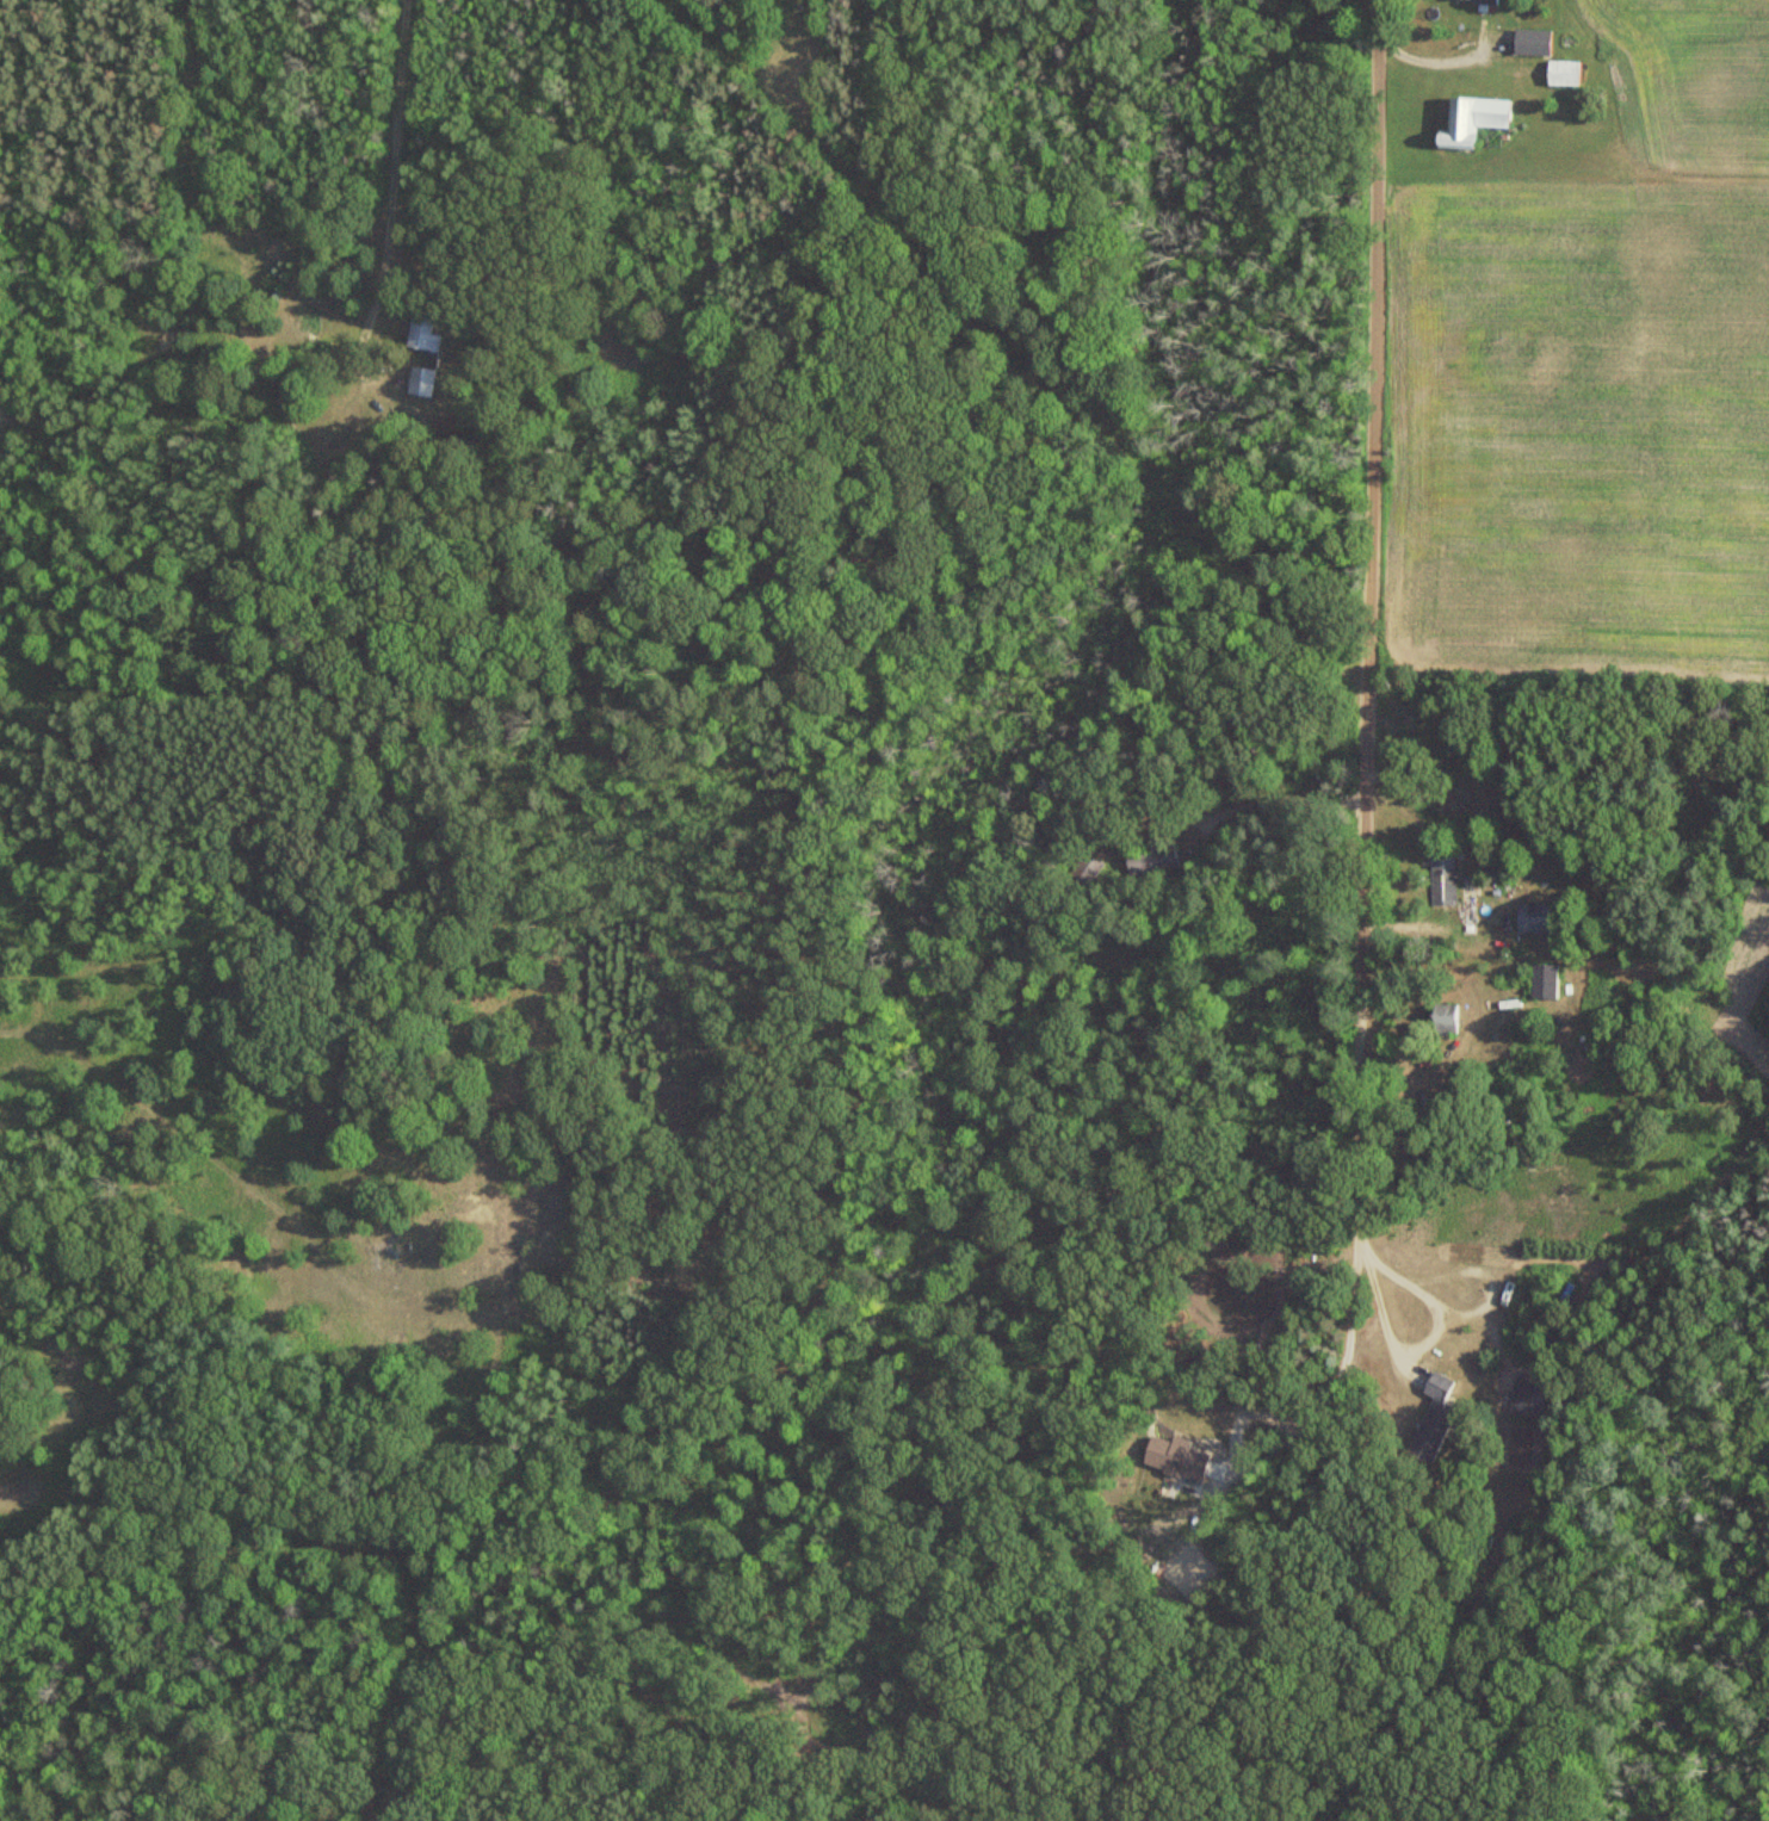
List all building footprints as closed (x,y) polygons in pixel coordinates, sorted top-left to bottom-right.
[(1512,56),(1548,56),(1548,30),(1512,30),(1512,56)] [(1545,86),(1576,86),(1576,62),(1545,62),(1545,86)] [(1445,135),(1431,135),(1431,149),(1471,151),(1471,128),(1506,130),(1507,101),(1447,98),(1445,135)] [(435,354),(438,336),(428,334),(431,314),(410,310),(404,349),(435,354)] [(1428,905),(1453,905),(1453,857),(1428,857),(1428,905)] [(1549,903),(1514,903),(1514,932),(1549,932),(1549,903)] [(1527,965),(1527,999),(1555,999),(1555,965),(1527,965)] [(1429,1012),(1429,1033),(1452,1033),(1452,1012),(1429,1012)] [(1419,1391),(1439,1402),(1450,1382),(1430,1371),(1419,1391)]
